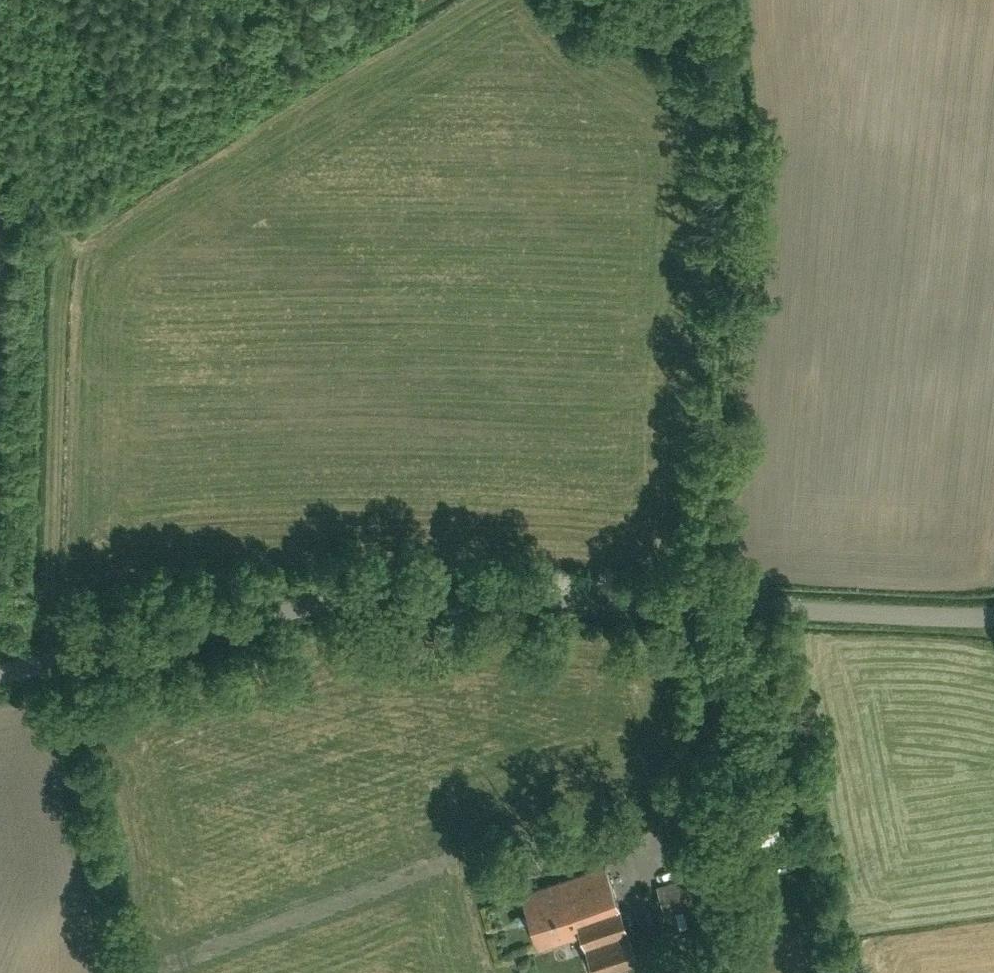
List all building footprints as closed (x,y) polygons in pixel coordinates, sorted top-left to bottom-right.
[(572,864),(591,857),(580,826),(561,833),(572,864)] [(753,844),(784,839),(782,827),(751,833),(753,844)] [(521,893),(539,947),(580,933),(592,972),(606,972),(637,963),(605,865),(521,893)] [(665,914),(704,904),(697,875),(658,884),(665,914)]
